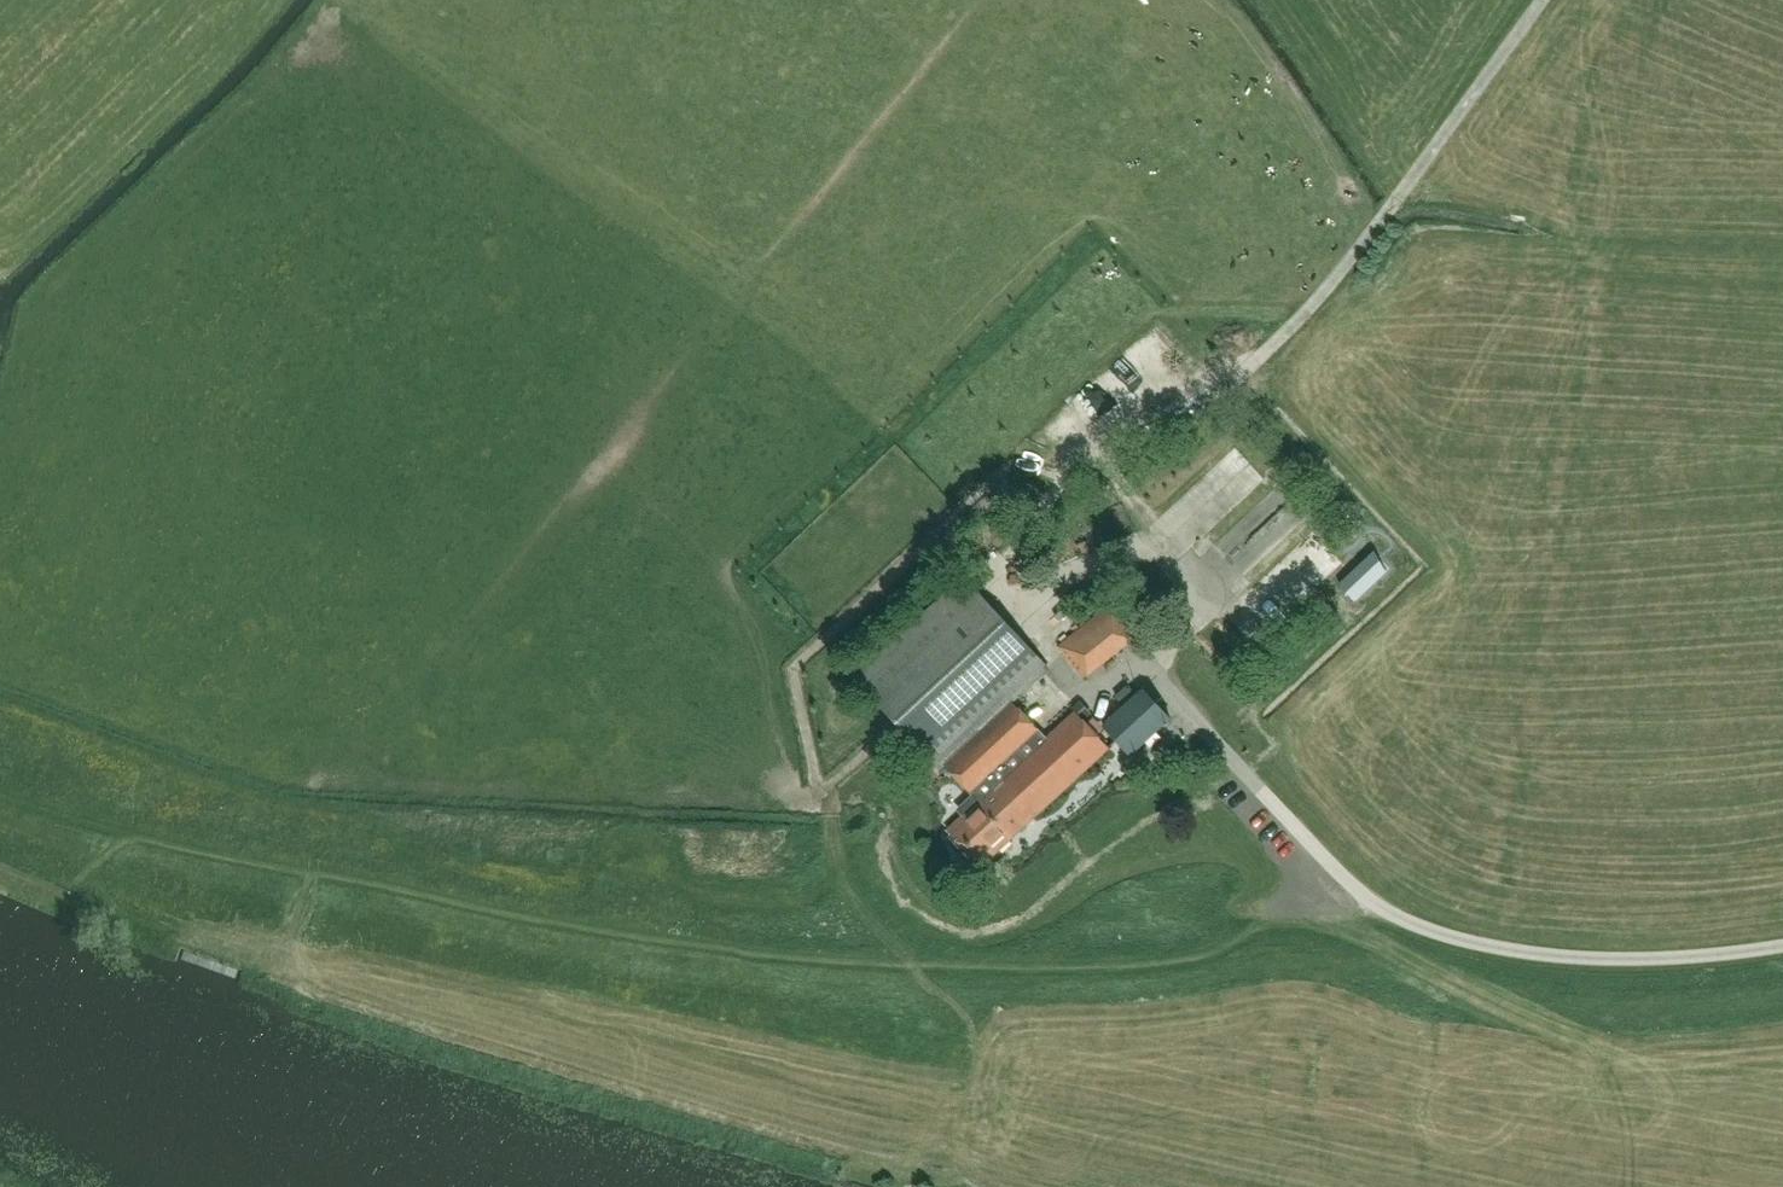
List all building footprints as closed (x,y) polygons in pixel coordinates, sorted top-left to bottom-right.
[(964,576),(857,675),(855,677),(940,768),(944,765),(971,795),(960,806),(960,812),(962,815),(947,830),(980,866),(1109,747),(1076,710),(1047,737),(1013,700),(1048,668),(964,576)] [(1083,678),(1138,634),(1111,600),(1056,645),(1083,678)] [(1104,725),(1131,754),(1170,718),(1144,689),(1104,725)] [(1196,745),(1188,736),(1179,744),(1187,753),(1196,745)]
